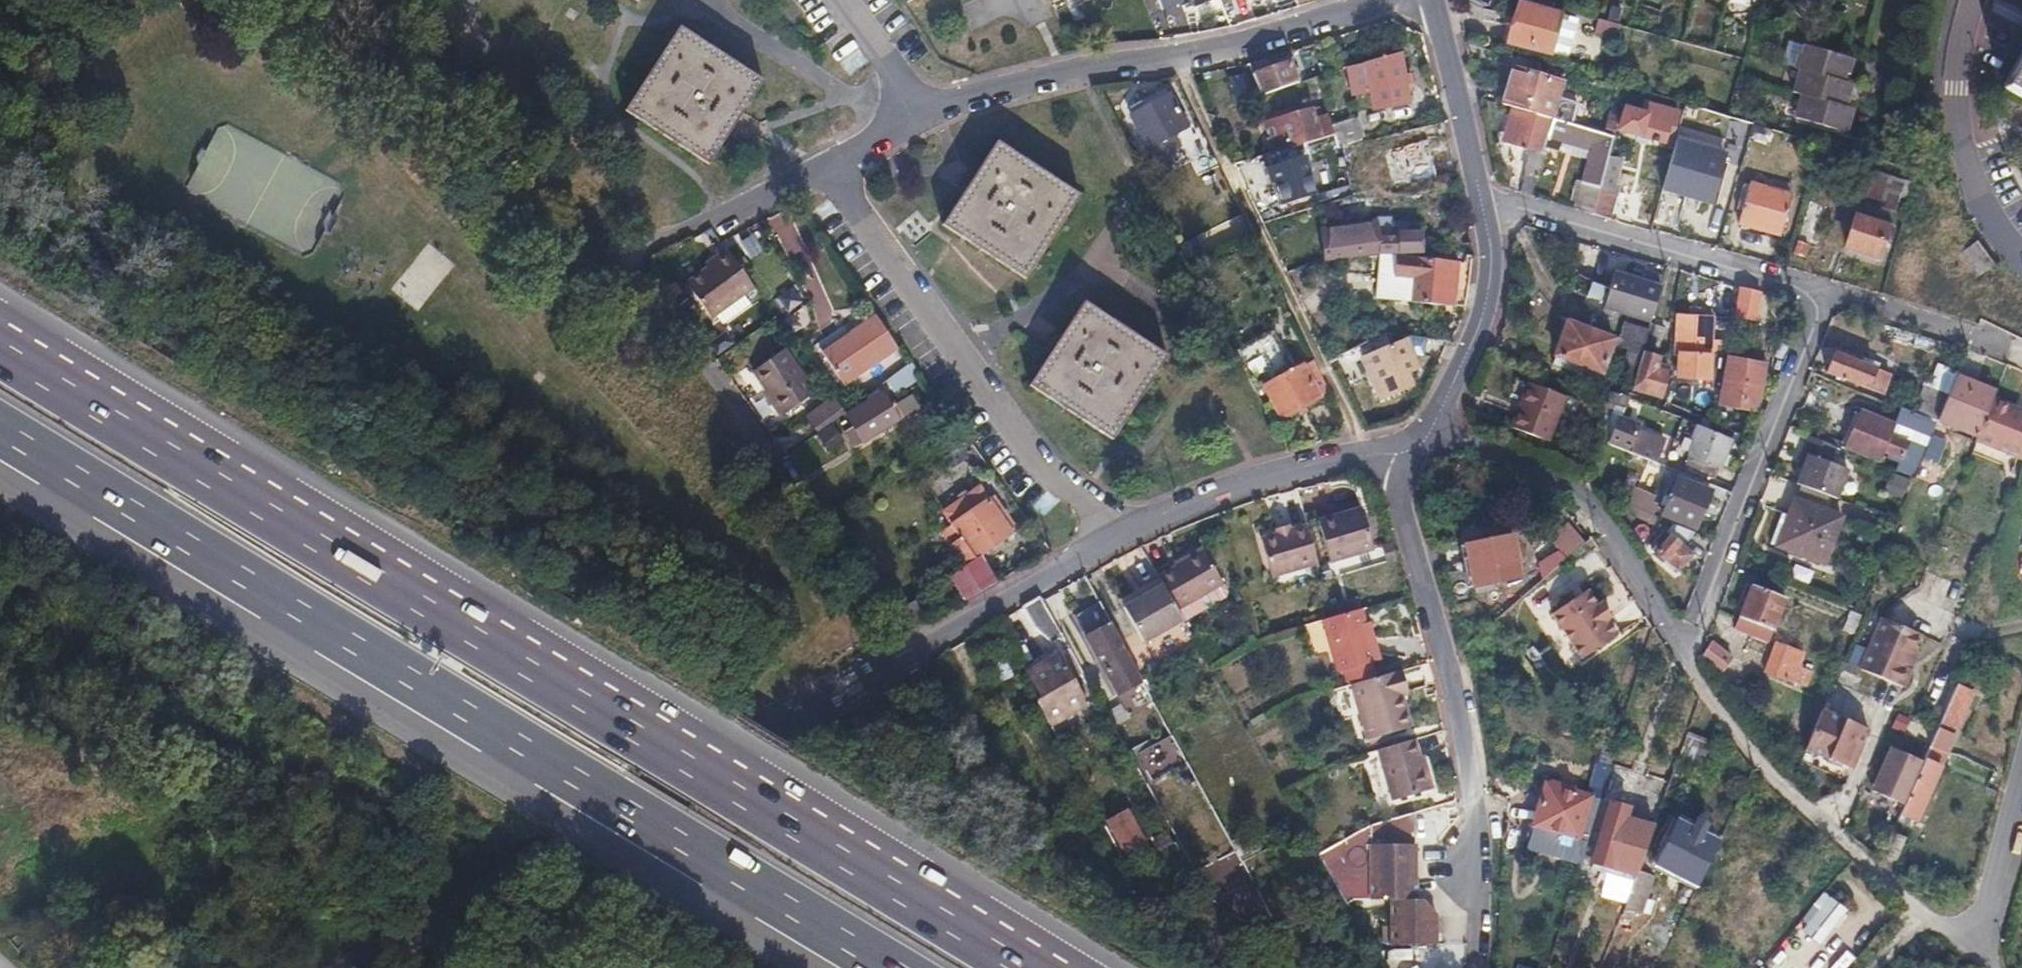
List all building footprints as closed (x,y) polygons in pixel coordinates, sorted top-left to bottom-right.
[(1157,20),(1218,1),(1217,0),(1150,0),(1157,20)] [(1566,17),(1517,3),(1506,44),(1528,49),(1529,44),(1550,50),(1558,22),(1564,24),(1566,17)] [(1607,21),(1600,19),(1595,33),(1616,40),(1620,25),(1607,21)] [(688,35),(680,30),(626,112),(657,132),(684,47),(688,35)] [(688,35),(684,47),(657,132),(666,138),(692,61),(697,66),(702,44),(688,35)] [(697,66),(692,61),(666,138),(709,166),(761,82),(702,44),(697,66)] [(1847,59),(1800,46),(1793,68),(1798,69),(1841,81),(1847,59)] [(1398,52),(1339,69),(1344,93),(1363,89),(1363,91),(1368,90),(1371,108),(1406,103),(1398,52)] [(2005,84),(2021,93),(2021,53),(2005,84)] [(1287,61),(1250,73),(1258,95),(1294,83),(1287,61)] [(1841,81),(1798,69),(1791,90),(1800,93),(1840,105),(1846,83),(1841,81)] [(1559,84),(1510,71),(1502,106),(1536,116),(1550,119),(1559,84)] [(1241,73),(1226,77),(1234,101),(1248,97),(1241,73)] [(1140,109),(1130,114),(1147,149),(1159,142),(1172,135),(1185,128),(1168,95),(1153,103),(1147,90),(1134,97),(1140,109)] [(1840,105),(1800,93),(1792,118),(1840,132),(1847,107),(1840,105)] [(1641,116),(1623,111),(1618,132),(1661,144),(1666,129),(1669,130),(1674,114),(1644,105),(1641,116)] [(1725,117),(1683,105),(1679,118),(1748,138),(1751,125),(1725,117)] [(1306,109),(1277,118),(1286,147),(1310,139),(1329,134),(1324,115),(1309,119),(1306,109)] [(1508,115),(1515,117),(1506,145),(1531,153),(1520,194),(1532,198),(1545,142),(1550,119),(1536,116),(1535,118),(1509,111),(1508,115)] [(1614,137),(1550,119),(1545,142),(1589,155),(1580,187),(1598,195),(1612,145),(1614,137)] [(1442,121),(1421,127),(1425,143),(1446,138),(1442,121)] [(1329,134),(1310,139),(1314,150),(1332,145),(1329,134)] [(1172,135),(1159,142),(1165,153),(1178,146),(1172,135)] [(1722,155),(1673,142),(1661,191),(1710,204),(1722,155)] [(1079,196),(997,145),(945,227),(1027,278),(1079,196)] [(1612,145),(1598,195),(1593,216),(1609,220),(1619,189),(1613,187),(1623,148),(1612,145)] [(1905,185),(1872,175),(1863,204),(1897,214),(1905,185)] [(1789,196),(1747,184),(1737,222),(1778,234),(1789,196)] [(1580,189),(1576,187),(1571,202),(1576,204),(1574,210),(1593,216),(1598,195),(1580,187),(1580,189)] [(1369,215),(1352,218),(1357,253),(1391,252),(1391,255),(1420,254),(1418,235),(1406,235),(1405,226),(1377,230),(1377,227),(1370,228),(1369,215)] [(1884,228),(1854,218),(1845,248),(1874,258),(1880,242),(1884,228)] [(1892,231),(1884,228),(1880,242),(1887,245),(1892,231)] [(708,256),(711,259),(688,275),(713,310),(750,283),(723,246),(708,256)] [(1392,277),(1412,278),(1409,301),(1444,305),(1448,263),(1415,260),(1415,257),(1391,258),(1392,277)] [(1649,324),(1652,315),(1660,289),(1613,275),(1603,310),(1649,324)] [(1758,295),(1738,289),(1733,317),(1754,321),(1758,295)] [(1164,357),(1083,304),(1029,387),(1111,440),(1164,357)] [(843,340),(841,337),(820,352),(824,357),(880,318),(877,315),(843,340)] [(899,345),(880,318),(824,357),(845,386),(899,345)] [(1674,357),(1676,357),(1675,381),(1706,384),(1706,391),(1720,393),(1728,343),(1710,340),(1710,319),(1676,318),(1674,357)] [(1662,328),(1649,324),(1647,333),(1642,348),(1655,352),(1662,328)] [(1611,340),(1566,325),(1554,357),(1599,373),(1611,340)] [(1636,329),(1627,326),(1619,349),(1629,352),(1622,375),(1632,379),(1640,354),(1642,348),(1647,333),(1636,329)] [(1259,354),(1264,364),(1245,374),(1254,390),(1264,385),(1282,419),(1319,398),(1301,365),(1292,370),(1270,329),(1232,349),(1240,364),(1259,354)] [(1382,334),(1358,349),(1381,396),(1411,382),(1404,369),(1412,365),(1399,336),(1382,334)] [(1658,359),(1640,354),(1632,379),(1630,387),(1635,389),(1660,397),(1668,373),(1655,369),(1658,359)] [(785,356),(751,380),(777,415),(810,391),(785,356)] [(1871,371),(1833,356),(1825,374),(1864,389),(1871,371)] [(1554,357),(1551,365),(1596,382),(1599,373),(1554,357)] [(1756,373),(1735,369),(1727,411),(1757,415),(1761,391),(1753,390),(1756,373)] [(1888,378),(1871,371),(1864,389),(1881,396),(1888,378)] [(1955,378),(1950,392),(1937,423),(1949,428),(1959,406),(1955,404),(1965,382),(1955,378)] [(1950,392),(1927,382),(1914,414),(1937,423),(1950,392)] [(1955,404),(1959,406),(1949,428),(1975,440),(1990,402),(1971,394),(1975,386),(1965,382),(1955,404)] [(1994,393),(1975,386),(1971,394),(1990,402),(1994,393)] [(1635,389),(1630,387),(1626,399),(1631,401),(1635,389)] [(1562,402),(1525,389),(1509,433),(1546,447),(1562,402)] [(879,393),(846,413),(852,423),(842,428),(853,447),(902,418),(892,403),(887,406),(879,393)] [(1619,397),(1611,393),(1606,403),(1615,407),(1619,397)] [(1636,395),(1632,402),(1652,409),(1654,403),(1636,395)] [(842,442),(832,416),(843,411),(837,396),(806,408),(824,449),(842,442)] [(1990,402),(1975,440),(1974,442),(2021,462),(2021,416),(1990,402)] [(1606,403),(1604,403),(1595,425),(1606,431),(1615,407),(1606,403)] [(1663,403),(1660,413),(1680,421),(1687,424),(1690,415),(1663,403)] [(1891,426),(1859,413),(1845,449),(1878,461),(1882,451),(1900,458),(1895,471),(1914,478),(1921,462),(1931,438),(1937,423),(1914,414),(1898,409),(1891,426)] [(1614,436),(1618,439),(1613,448),(1648,462),(1652,454),(1656,456),(1661,443),(1630,430),(1627,434),(1617,430),(1614,436)] [(1701,445),(1694,442),(1689,454),(1690,455),(1690,456),(1717,468),(1719,469),(1730,441),(1714,435),(1711,442),(1703,439),(1701,445)] [(1944,443),(1931,438),(1921,462),(1935,467),(1944,443)] [(1835,449),(1806,439),(1794,471),(1800,473),(1795,486),(1835,501),(1846,472),(1829,465),(1835,449)] [(1690,456),(1683,470),(1712,482),(1717,468),(1690,456)] [(1708,493),(1677,480),(1663,517),(1693,529),(1708,493)] [(951,525),(939,533),(964,568),(950,577),(966,600),(986,587),(996,581),(979,555),(1014,530),(991,496),(986,500),(977,488),(942,512),(951,525)] [(860,505),(853,496),(837,508),(843,517),(860,505)] [(1631,498),(1628,506),(1652,517),(1655,509),(1631,498)] [(1840,517),(1794,500),(1775,546),(1822,565),(1840,517)] [(1628,506),(1624,516),(1654,529),(1658,519),(1652,517),(1628,506)] [(1361,508),(1346,513),(1349,520),(1364,516),(1361,508)] [(1346,513),(1317,522),(1330,564),(1374,550),(1364,516),(1349,520),(1346,513)] [(1258,529),(1272,574),(1318,560),(1304,515),(1258,529)] [(1539,558),(1546,567),(1585,540),(1568,517),(1547,532),(1557,545),(1539,558)] [(1671,525),(1654,547),(1659,551),(1652,559),(1661,566),(1663,562),(1678,573),(1690,557),(1681,550),(1694,534),(1671,525)] [(1504,541),(1462,549),(1472,591),(1512,582),(1504,541)] [(1159,577),(1160,578),(1164,587),(1178,611),(1224,586),(1205,552),(1159,577)] [(1164,587),(1160,578),(1141,588),(1145,597),(1164,587)] [(1145,597),(1133,604),(1153,639),(1184,622),(1178,611),(1164,587),(1145,597)] [(1783,599),(1752,587),(1736,628),(1768,641),(1783,599)] [(1037,593),(1019,603),(1034,630),(1050,643),(1062,637),(1037,593)] [(1585,593),(1555,615),(1589,662),(1619,640),(1609,627),(1613,624),(1600,605),(1596,608),(1585,593)] [(1133,604),(1125,608),(1145,644),(1153,639),(1133,604)] [(1925,622),(1887,607),(1867,657),(1909,675),(1917,655),(1911,653),(1925,622)] [(1332,618),(1321,622),(1336,675),(1379,662),(1371,634),(1366,636),(1362,624),(1358,611),(1332,618)] [(1367,623),(1362,624),(1366,636),(1371,634),(1367,623)] [(991,625),(980,631),(986,641),(996,634),(991,625)] [(1111,626),(1087,639),(1107,675),(1131,662),(1111,626)] [(1707,642),(1699,659),(1725,676),(1731,661),(1707,642)] [(1769,656),(1775,658),(1770,672),(1793,681),(1799,667),(1789,664),(1794,649),(1775,642),(1769,656)] [(1054,651),(1024,668),(1042,699),(1037,702),(1050,725),(1085,705),(1054,651)] [(1131,662),(1107,675),(1119,696),(1143,683),(1131,662)] [(1400,671),(1393,673),(1400,697),(1406,695),(1400,671)] [(1393,673),(1346,687),(1363,742),(1404,731),(1395,698),(1400,697),(1393,673)] [(1955,681),(1950,693),(1922,758),(1916,771),(1903,801),(1898,812),(1916,820),(1940,765),(1938,764),(1963,706),(1971,688),(1955,681)] [(1876,686),(1873,698),(1897,703),(1899,691),(1876,686)] [(1400,697),(1395,698),(1404,731),(1409,729),(1400,697)] [(1875,717),(1827,698),(1811,738),(1857,757),(1875,717)] [(1412,740),(1377,751),(1391,801),(1426,791),(1417,759),(1412,740)] [(1916,771),(1922,758),(1897,747),(1890,744),(1871,787),(1903,801),(1916,771)] [(1421,758),(1417,759),(1426,791),(1430,790),(1421,758)] [(1641,782),(1651,785),(1648,794),(1658,797),(1664,778),(1644,772),(1641,782)] [(1550,784),(1544,783),(1531,829),(1525,848),(1578,864),(1597,800),(1561,788),(1562,784),(1552,781),(1550,784)] [(1587,863),(1598,867),(1597,872),(1630,883),(1632,877),(1634,871),(1592,857),(1609,803),(1607,802),(1587,863)] [(1625,808),(1609,803),(1592,857),(1634,871),(1642,851),(1650,827),(1622,819),(1625,808)] [(1127,811),(1108,821),(1127,856),(1146,846),(1127,811)] [(1410,814),(1366,827),(1315,856),(1344,908),(1351,904),(1369,903),(1369,906),(1389,905),(1391,952),(1436,950),(1435,916),(1420,904),(1414,904),(1412,848),(1410,814)] [(1171,833),(1166,836),(1170,844),(1175,841),(1171,833)] [(1704,848),(1673,833),(1662,858),(1693,872),(1704,848)] [(1166,836),(1154,842),(1158,850),(1170,844),(1166,836)] [(1655,856),(1642,851),(1634,871),(1632,877),(1638,880),(1641,873),(1650,877),(1655,865),(1657,861),(1655,856)] [(1820,942),(1848,906),(1823,887),(1795,924),(1820,942)] [(1779,967),(1784,967),(1796,954),(1785,945),(1771,962),(1779,967)]
